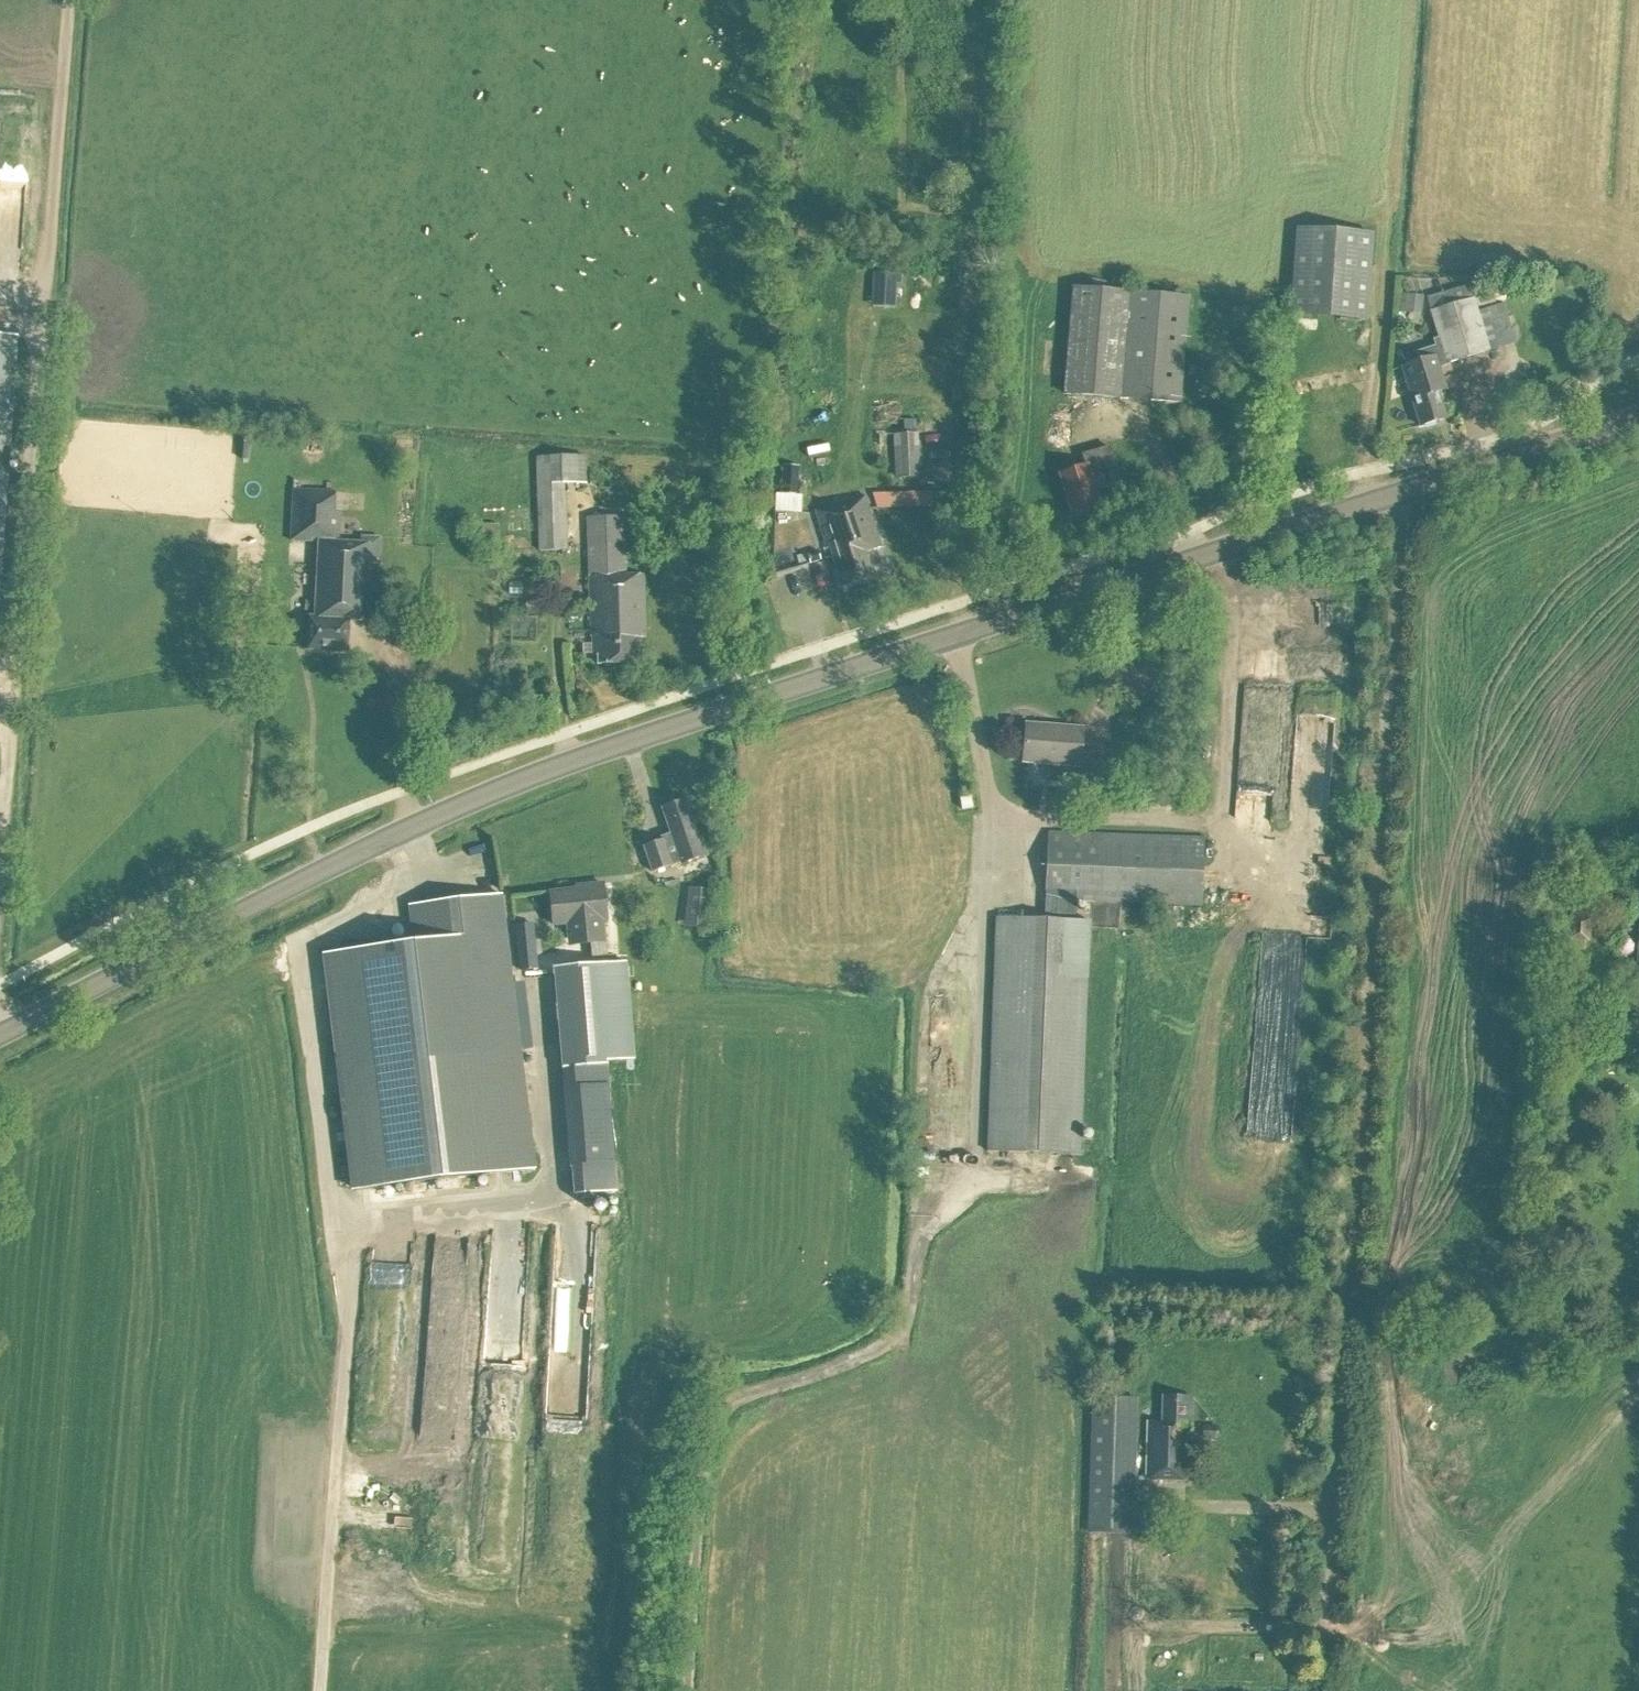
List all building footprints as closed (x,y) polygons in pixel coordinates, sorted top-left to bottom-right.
[(1288,318),(1366,323),(1372,235),(1294,230),(1288,318)] [(869,308),(894,309),(896,277),(871,275),(869,308)] [(1413,354),(1416,363),(1403,367),(1411,393),(1409,393),(1420,427),(1446,419),(1440,398),(1441,395),(1440,393),(1445,392),(1438,369),(1447,367),(1446,365),(1489,352),(1468,286),(1440,294),(1439,289),(1424,294),(1431,313),(1429,314),(1437,340),(1431,342),(1433,348),(1413,354)] [(1074,289),(1064,394),(1179,404),(1188,299),(1074,289)] [(1423,298),(1405,295),(1404,308),(1421,310),(1423,298)] [(0,336),(0,537),(14,337),(0,336)] [(920,478),(919,435),(891,436),(893,480),(920,478)] [(1120,485),(1116,471),(1109,448),(1083,456),(1086,467),(1060,475),(1073,517),(1100,509),(1095,493),(1120,485)] [(584,456),(537,458),(539,551),(567,551),(565,485),(585,484),(584,456)] [(779,496),(796,498),(798,468),(781,466),(779,496)] [(368,622),(371,560),(380,560),(381,537),(360,536),(360,544),(339,543),(341,493),(293,491),(291,541),(321,543),(317,618),(309,618),(308,651),(347,653),(349,621),(368,622)] [(865,497),(815,512),(827,550),(829,549),(841,587),(873,577),(865,553),(881,548),(865,497)] [(592,637),(592,646),(581,646),(582,657),(598,656),(598,665),(639,663),(639,638),(645,638),(644,575),(626,576),(624,517),(587,518),(591,637),(592,637)] [(811,565),(821,561),(818,551),(807,555),(808,557),(811,565)] [(1106,759),(1081,757),(1083,729),(1026,725),(1023,762),(1049,765),(1048,783),(1062,784),(1063,766),(1080,767),(1079,786),(1104,788),(1106,759)] [(971,797),(960,799),(962,810),(972,808),(971,797)] [(686,801),(662,809),(672,838),(644,848),(652,873),(680,863),(681,865),(708,855),(702,836),(698,838),(686,801)] [(996,918),(989,1092),(987,1152),(1080,1155),(1090,922),(1075,921),(1076,901),(1202,906),(1205,838),(1048,833),(1045,920),(996,918)] [(606,920),(602,884),(584,886),(584,889),(550,893),(554,926),(565,925),(568,948),(606,944),(603,920),(606,920)] [(706,930),(711,892),(688,889),(683,927),(706,930)] [(536,1170),(502,894),(407,906),(412,943),(322,954),(351,1192),(536,1170)] [(1561,950),(1585,952),(1586,943),(1588,943),(1590,922),(1587,922),(1588,912),(1564,909),(1561,950)] [(519,972),(538,970),(535,940),(516,942),(519,972)] [(606,1063),(634,1060),(626,962),(554,968),(570,1168),(614,1164),(606,1063)] [(1186,1477),(1188,1438),(1191,1438),(1192,1398),(1163,1397),(1162,1422),(1148,1422),(1146,1476),(1186,1477)] [(1095,1400),(1091,1533),(1127,1534),(1131,1402),(1095,1400)] [(1218,1426),(1203,1425),(1203,1439),(1218,1439),(1218,1426)]
